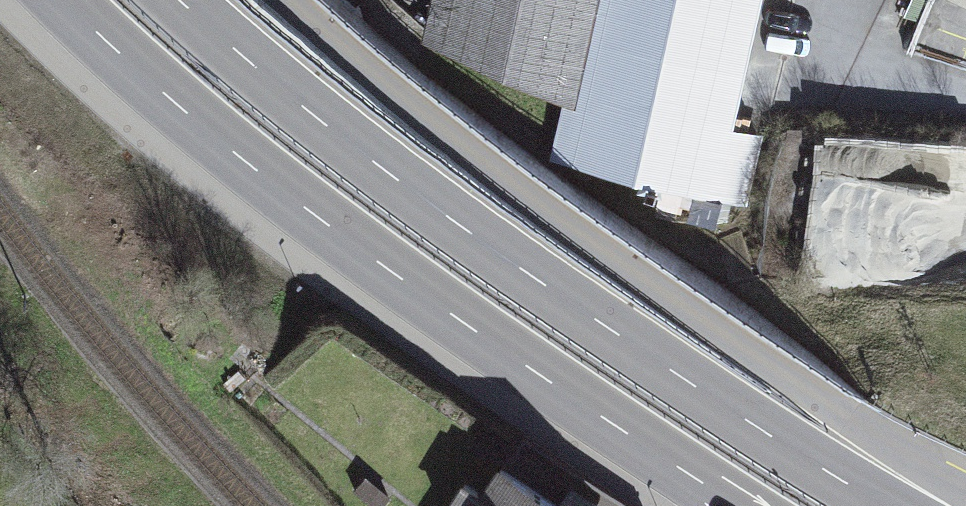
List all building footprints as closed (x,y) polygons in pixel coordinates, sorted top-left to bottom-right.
[(441,53),(584,116),(734,147),(756,0),(451,0),(441,53)] [(490,505),(566,505),(515,470),(490,505)]
